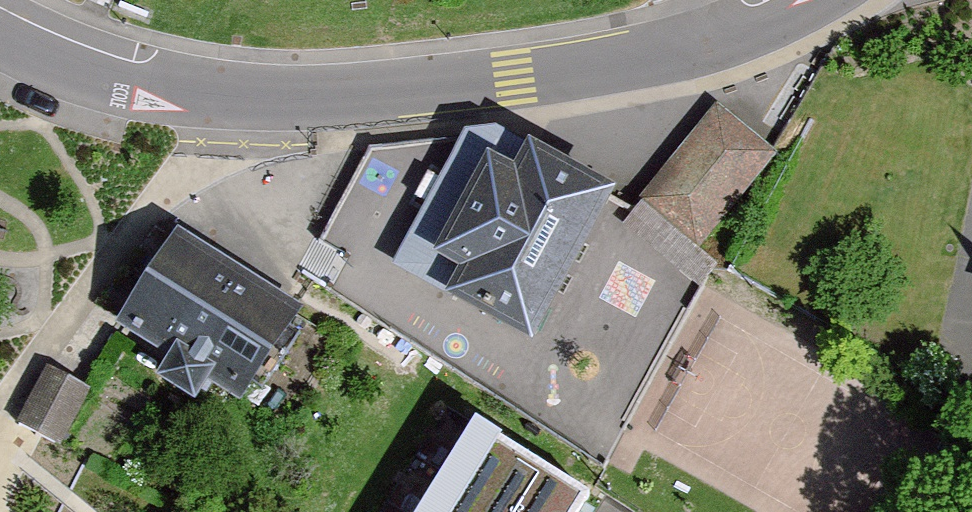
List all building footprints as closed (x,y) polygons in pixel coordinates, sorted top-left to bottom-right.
[(717,101),(640,196),(700,246),(778,151),(717,101)] [(427,251),(453,265),(438,292),(527,340),(605,196),(518,147),(509,163),(483,149),(427,251)] [(298,305),(173,224),(109,323),(160,356),(148,374),(188,399),(200,379),(236,402),(298,305)] [(86,387),(43,367),(14,420),(58,445),(86,387)] [(414,511),(581,511),(596,489),(476,413),(414,511)]
